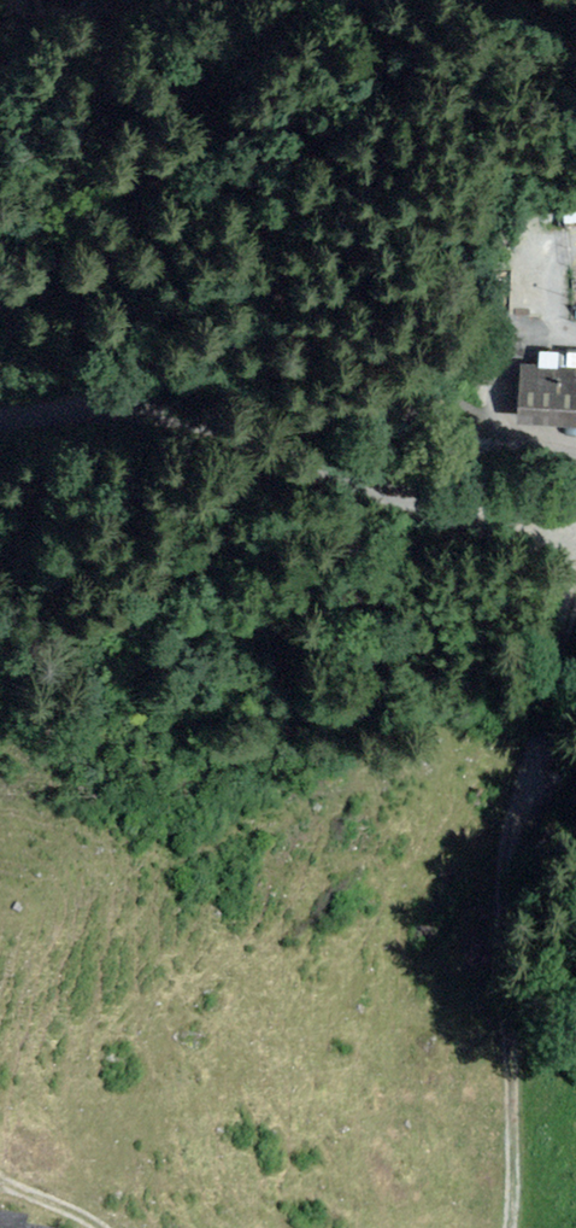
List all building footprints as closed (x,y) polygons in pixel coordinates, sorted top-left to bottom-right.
[(528,362),(524,424),(575,427),(575,366),(528,362)] [(33,1213),(35,1202),(2,1195),(0,1204),(0,1227),(96,1227),(33,1213)]
